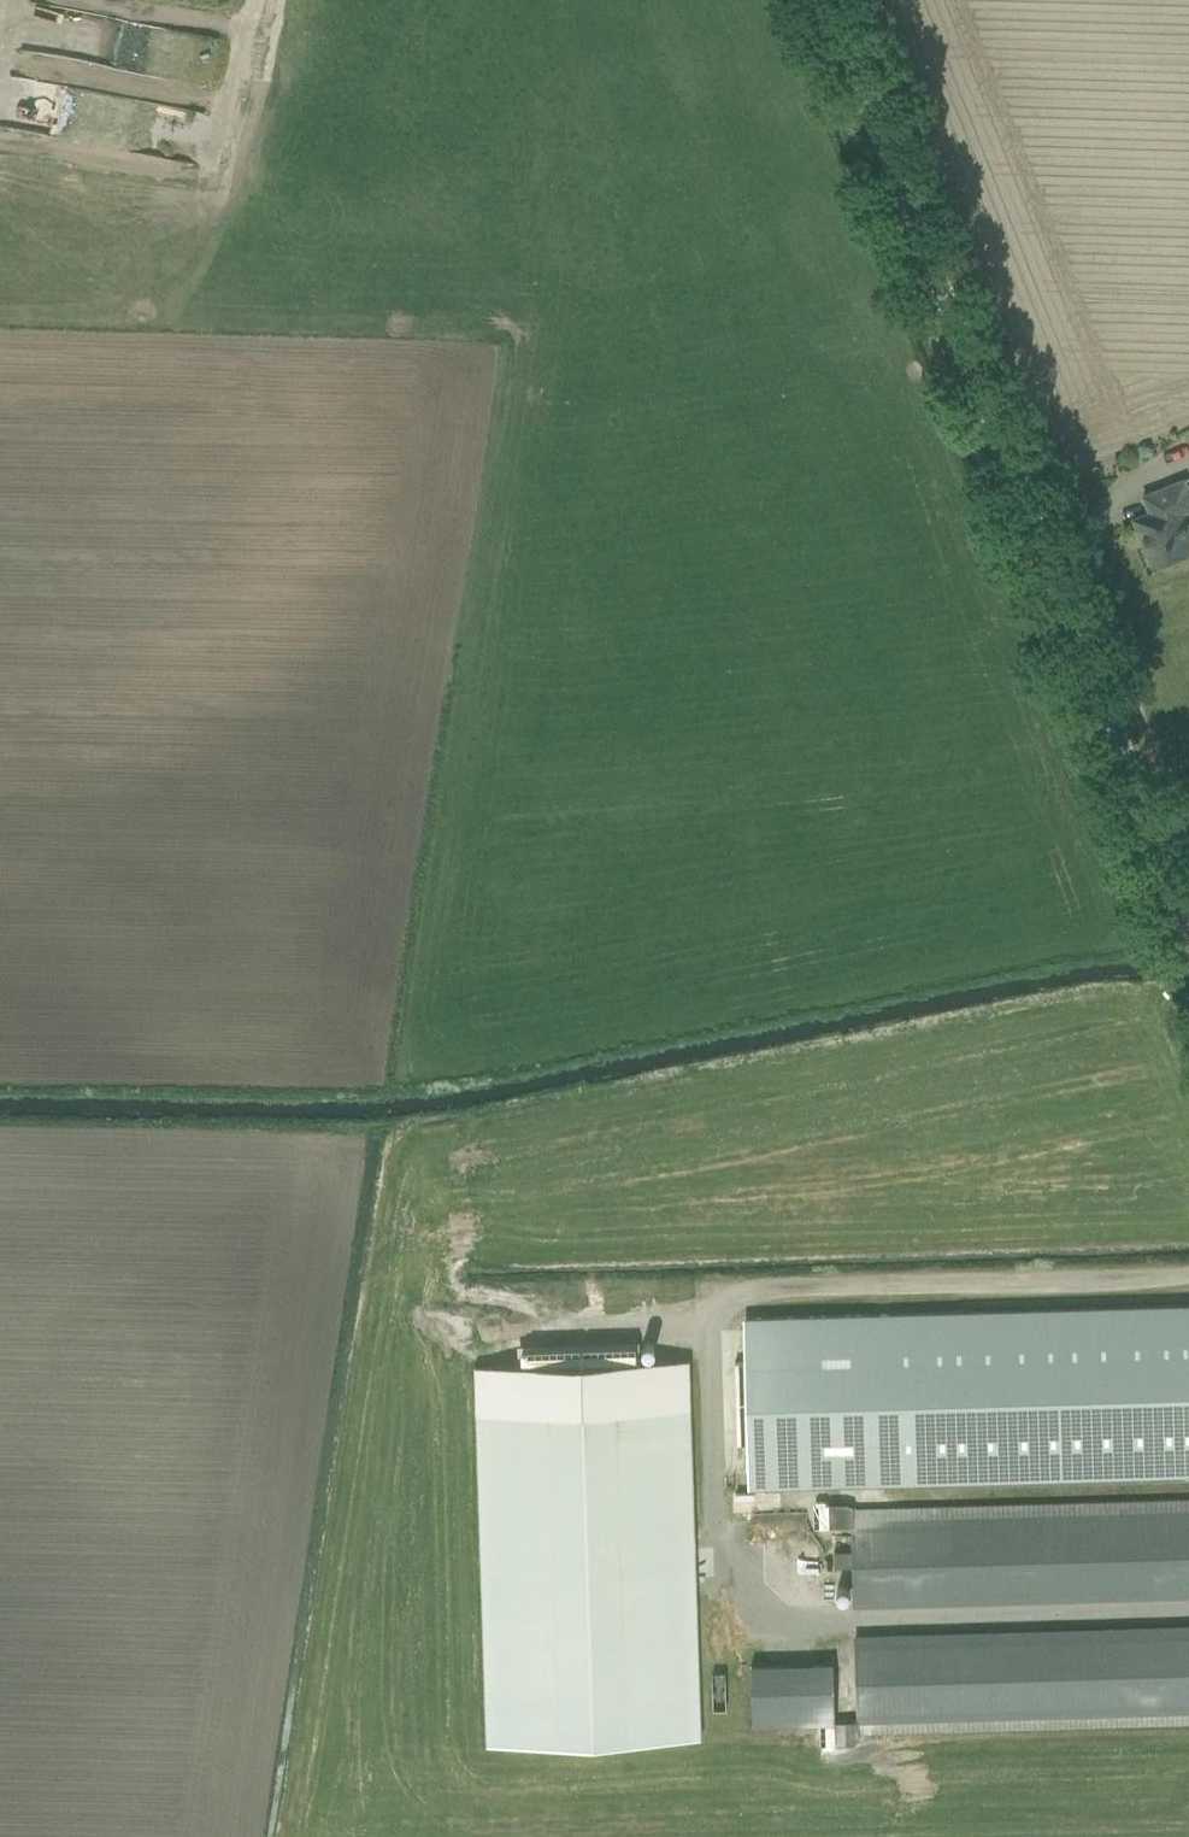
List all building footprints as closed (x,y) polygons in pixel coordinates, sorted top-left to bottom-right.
[(116,85),(118,64),(40,56),(38,77),(116,85)] [(1152,566),(1188,551),(1188,522),(1185,513),(1188,512),(1188,492),(1184,480),(1143,496),(1150,512),(1133,519),(1152,566)] [(735,1444),(752,1444),(753,1489),(1188,1474),(1188,1307),(749,1319),(750,1362),(733,1362),(735,1444)] [(474,1367),(486,1745),(701,1738),(689,1360),(639,1361),(639,1342),(517,1346),(518,1365),(474,1367)] [(814,1505),(814,1527),(853,1526),(854,1551),(835,1551),(835,1567),(854,1566),(855,1603),(1188,1594),(1188,1511),(853,1520),(852,1506),(845,1504),(826,1504),(825,1501),(816,1501),(816,1505),(814,1505)] [(835,1722),(836,1745),(854,1744),(860,1737),(859,1721),(859,1720),(1188,1710),(1188,1626),(856,1637),(858,1721),(835,1722)] [(751,1665),(753,1726),(834,1724),(832,1663),(751,1665)]
